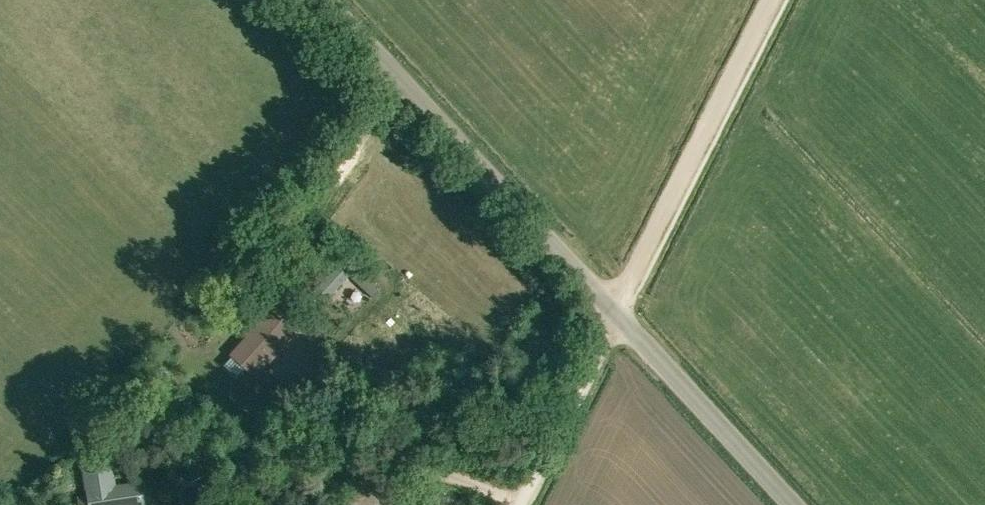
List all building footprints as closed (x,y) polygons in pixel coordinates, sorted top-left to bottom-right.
[(343,259),(312,293),(323,303),(354,270),(343,259)] [(309,296),(301,306),(310,314),(319,305),(309,296)] [(232,355),(223,365),(237,376),(246,366),(255,375),(265,364),(262,362),(279,342),(292,328),(268,308),(256,322),(247,333),(250,335),(232,355)] [(294,413),(280,399),(269,411),(283,425),(294,413)] [(88,494),(77,496),(78,504),(143,504),(140,483),(115,486),(112,459),(84,463),(88,494)]
